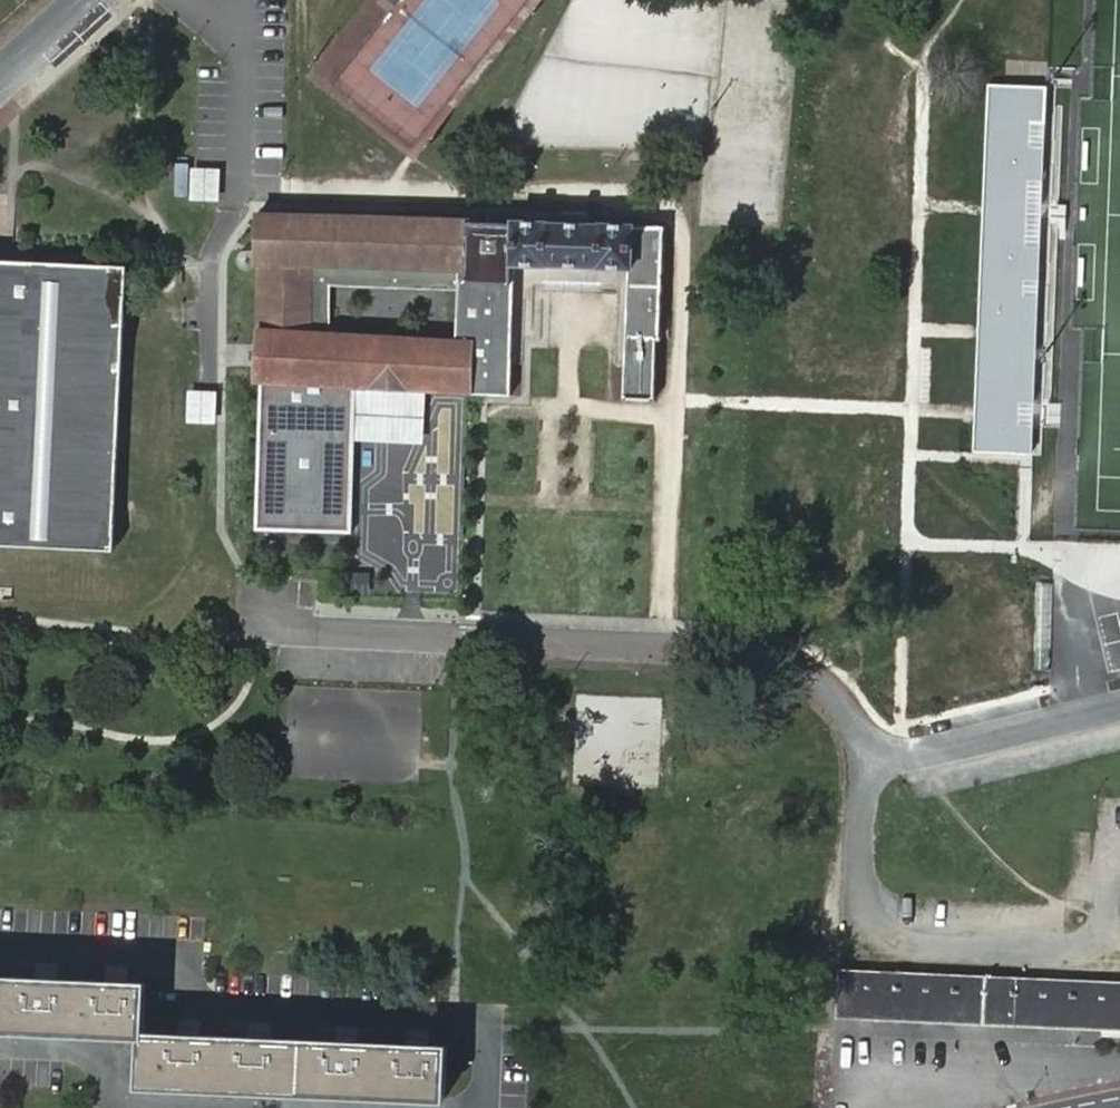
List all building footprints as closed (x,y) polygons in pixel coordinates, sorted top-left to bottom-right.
[(1049,88),(987,86),(975,411),(973,449),(1036,452),(1049,88)] [(191,166),(190,200),(220,201),(221,167),(191,166)] [(629,268),(624,396),(654,397),(664,224),(479,222),(263,219),(260,382),(480,393),(511,395),(514,265),(629,268)] [(0,262),(0,547),(110,553),(112,525),(122,327),(123,297),(124,268),(5,262),(0,262)] [(355,387),(260,382),(253,526),(348,531),(355,387)] [(838,1016),(1119,1030),(1119,980),(839,968),(838,1016)] [(447,1098),(449,1048),(144,1031),(147,983),(0,976),(0,1028),(144,1036),(142,1084),(447,1098)]
